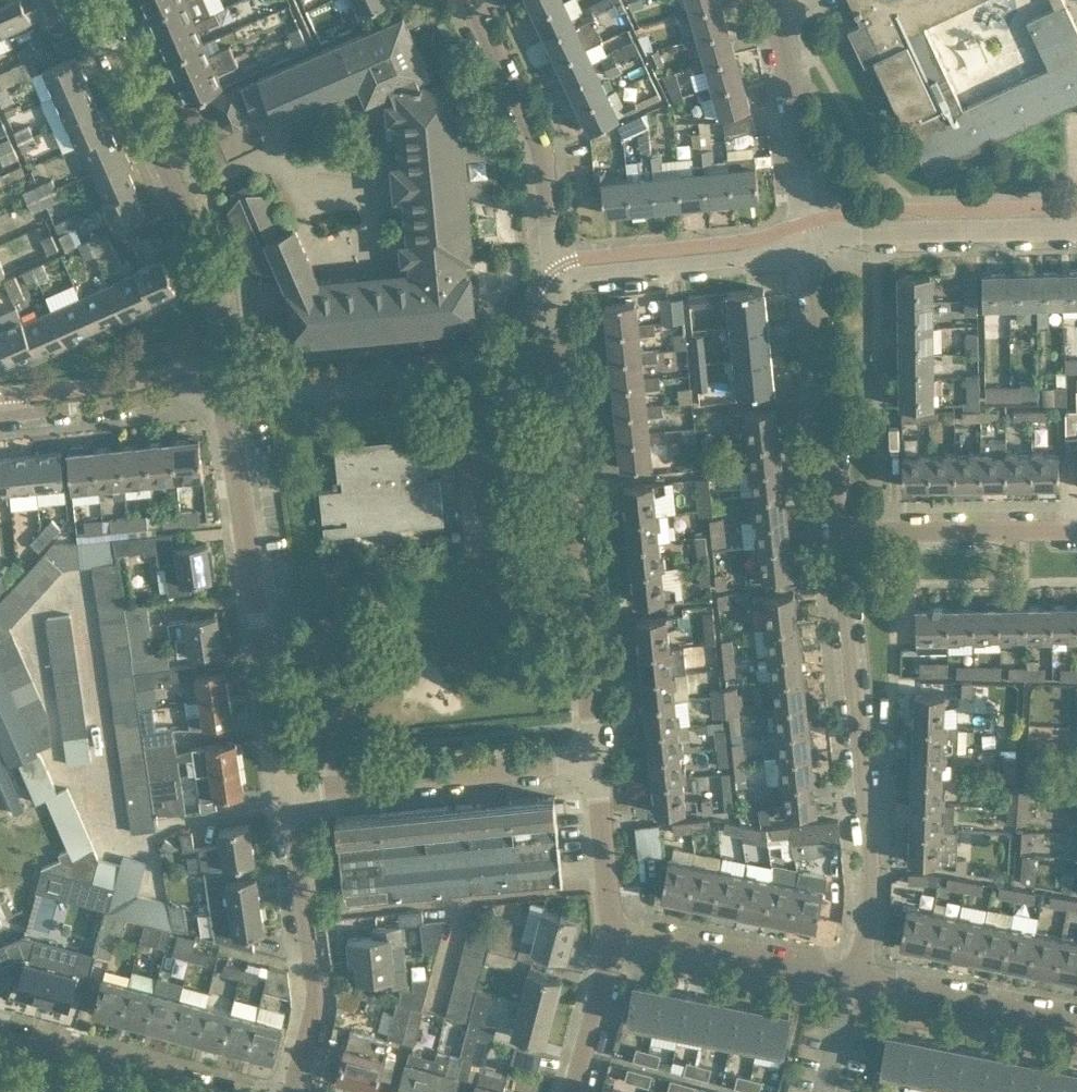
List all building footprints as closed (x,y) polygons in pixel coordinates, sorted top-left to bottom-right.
[(11,35),(16,47),(42,36),(36,23),(26,0),(0,0),(0,10),(11,35)] [(36,23),(45,19),(46,20),(52,17),(58,29),(68,25),(57,0),(26,0),(36,23)] [(150,14),(182,0),(143,0),(150,14)] [(212,12),(207,0),(182,0),(150,14),(159,36),(212,12)] [(359,8),(351,12),(356,22),(368,16),(365,9),(385,0),(356,0),(359,8)] [(563,0),(529,0),(535,13),(563,0)] [(535,13),(546,37),(595,13),(612,6),(610,0),(598,0),(569,13),(563,0),(535,13)] [(690,6),(691,10),(720,2),(720,0),(689,0),(690,6)] [(862,5),(855,8),(862,22),(849,28),(865,63),(875,59),(928,171),(1076,101),(1076,26),(1065,0),(1052,0),(1056,7),(1027,20),(1049,68),(963,109),(924,24),(977,0),(860,0),(862,5)] [(727,28),(720,2),(691,10),(690,6),(674,10),(677,18),(692,14),(697,32),(698,36),(727,28)] [(0,10),(0,40),(11,35),(0,10)] [(215,11),(212,12),(159,36),(169,57),(203,42),(198,30),(219,20),(215,11)] [(312,331),(313,338),(456,324),(455,316),(474,315),(469,273),(465,273),(464,256),(471,256),(465,188),(473,187),(479,192),(494,191),(498,185),(494,144),(489,139),(474,141),(469,147),(462,148),(454,80),(437,81),(432,70),(428,72),(412,36),(414,35),(403,13),(259,76),(259,77),(241,85),(242,86),(213,98),(224,123),(235,127),(241,124),(245,114),(243,110),(251,107),(254,115),(273,106),(278,119),(360,83),(368,103),(393,89),(397,100),(389,101),(390,117),(398,116),(403,162),(394,163),(397,193),(406,193),(411,240),(403,241),(404,257),(412,256),(413,268),(317,277),(295,224),(279,231),(257,181),(233,191),(236,199),(228,210),(254,268),(271,270),(273,269),(275,274),(282,271),(290,291),(292,305),(295,332),(312,331)] [(595,13),(546,37),(557,60),(585,47),(601,39),(594,26),(600,24),(597,18),(595,13)] [(310,47),(300,26),(288,31),(297,53),(310,47)] [(735,54),(727,28),(698,36),(697,32),(682,36),(684,45),(700,40),(705,58),(706,62),(735,54)] [(84,44),(79,32),(55,42),(61,54),(84,44)] [(618,60),(640,49),(635,40),(592,60),(585,47),(557,60),(568,83),(596,70),(606,65),(618,60)] [(230,44),(209,54),(203,42),(169,57),(179,79),(235,54),(230,44)] [(647,53),(652,65),(663,60),(658,48),(647,53)] [(188,101),(222,86),(217,73),(239,63),(235,54),(179,79),(188,101)] [(705,58),(689,62),(691,71),(707,66),(712,84),(713,88),(742,80),(735,54),(706,62),(705,58)] [(87,81),(75,55),(44,68),(39,71),(32,74),(44,100),(56,95),(87,81)] [(39,71),(32,56),(22,61),(29,76),(39,71)] [(618,60),(606,65),(610,75),(622,69),(618,60)] [(29,76),(22,61),(12,65),(18,80),(29,76)] [(607,93),(596,70),(568,83),(579,106),(607,93)] [(712,84),(696,88),(699,97),(714,92),(721,115),(721,114),(750,106),(742,80),(713,88),(712,84)] [(98,108),(87,81),(56,95),(67,121),(98,108)] [(8,85),(0,89),(0,99),(2,104),(13,100),(14,99),(8,85)] [(628,113),(661,98),(658,91),(636,101),(634,98),(623,103),(628,113)] [(618,116),(607,93),(579,106),(590,129),(618,116)] [(108,130),(98,108),(67,121),(79,148),(113,133),(111,129),(108,130)] [(647,110),(621,122),(623,138),(639,130),(641,154),(651,153),(648,126),(647,110)] [(756,129),(752,113),(724,120),(727,137),(756,129)] [(14,130),(18,140),(34,133),(29,123),(14,130)] [(38,144),(34,133),(18,140),(23,150),(38,144)] [(119,147),(113,133),(79,148),(91,175),(129,158),(123,145),(119,147)] [(15,146),(11,136),(0,140),(0,152),(15,146)] [(15,146),(0,152),(0,154),(4,163),(20,156),(15,146)] [(714,160),(713,153),(713,148),(703,149),(704,161),(714,160)] [(704,161),(703,149),(692,150),(693,162),(694,170),(679,172),(682,203),(708,200),(705,169),(704,161)] [(663,164),(663,159),(662,152),(651,153),(652,165),(663,164)] [(653,175),(652,165),(651,153),(641,154),(642,160),(625,162),(627,177),(630,208),(656,205),(653,175)] [(759,195),(755,156),(730,158),(731,167),(734,198),(759,195)] [(133,168),(129,158),(91,175),(102,201),(136,186),(129,170),(133,168)] [(734,198),(731,167),(705,169),(708,200),(734,198)] [(604,171),(595,172),(596,186),(603,185),(605,210),(630,208),(627,177),(605,180),(604,171)] [(682,203),(679,172),(653,175),(656,205),(682,203)] [(42,194),(57,187),(53,177),(38,183),(42,194)] [(42,194),(38,183),(23,190),(28,200),(42,194)] [(137,188),(136,186),(102,201),(114,228),(145,214),(134,189),(137,188)] [(62,198),(57,187),(42,194),(47,204),(62,198)] [(47,204),(42,194),(28,200),(32,211),(47,204)] [(165,226),(159,215),(135,225),(141,237),(165,226)] [(71,216),(55,224),(67,249),(77,244),(70,229),(76,226),(71,216)] [(59,247),(53,233),(42,238),(48,252),(59,247)] [(99,234),(87,239),(93,254),(106,248),(99,234)] [(93,254),(87,239),(83,241),(79,243),(86,258),(93,254)] [(162,258),(176,252),(172,242),(157,248),(161,258),(136,269),(137,271),(136,272),(149,303),(152,302),(151,299),(176,288),(162,258)] [(43,261),(33,266),(40,281),(50,277),(43,261)] [(40,281),(33,266),(23,270),(30,286),(40,281)] [(149,303),(136,272),(108,285),(123,320),(136,314),(134,310),(149,303)] [(901,274),(901,300),(931,300),(931,273),(901,274)] [(1037,303),(1036,273),(1010,274),(1010,304),(1037,303)] [(1062,273),(1036,273),(1037,303),(1063,303),(1062,273)] [(1062,273),(1063,303),(1076,302),(1076,273),(1062,273)] [(25,295),(16,274),(5,279),(14,300),(25,295)] [(977,274),(966,274),(966,293),(978,293),(977,274)] [(1010,304),(1010,274),(983,275),(984,305),(1010,304)] [(123,320),(108,285),(80,297),(94,328),(111,320),(113,324),(123,320)] [(764,288),(728,291),(731,324),(767,320),(764,288)] [(717,302),(716,292),(703,294),(704,303),(717,302)] [(978,293),(966,293),(966,312),(978,312),(978,293)] [(704,303),(703,294),(690,295),(691,305),(704,303)] [(685,320),(683,296),(661,299),(663,322),(685,320)] [(94,328),(80,297),(53,309),(68,344),(78,339),(76,335),(94,328)] [(932,326),(931,300),(901,300),(901,326),(932,326)] [(606,304),(608,327),(638,324),(636,301),(606,304)] [(68,344),(53,309),(25,321),(38,352),(54,345),(56,349),(68,344)] [(10,362),(35,351),(36,353),(38,352),(25,321),(23,322),(22,319),(0,329),(0,340),(10,362)] [(767,320),(731,324),(734,356),(770,353),(767,320)] [(1007,321),(986,323),(986,336),(1008,335),(1007,321)] [(657,349),(655,332),(654,322),(638,324),(608,327),(611,354),(657,349)] [(932,352),(932,326),(901,326),(902,353),(932,352)] [(966,333),(966,351),(978,351),(978,333),(966,333)] [(704,348),(703,334),(693,335),(695,349),(704,348)] [(706,361),(704,348),(695,349),(696,363),(706,361)] [(658,359),(657,354),(657,349),(611,354),(613,381),(643,378),(641,360),(658,359)] [(932,379),(932,352),(902,353),(902,379),(932,379)] [(770,353),(734,356),(738,392),(774,389),(770,353)] [(1076,369),(1076,358),(1066,358),(1066,370),(1076,369)] [(707,375),(706,361),(696,363),(697,376),(707,375)] [(980,373),(968,373),(968,391),(980,391),(980,373)] [(708,389),(707,375),(697,376),(699,390),(708,389)] [(613,381),(616,408),(646,405),(644,387),(661,385),(660,377),(643,378),(613,381)] [(932,405),(932,379),(902,379),(902,405),(932,405)] [(1022,385),(1004,386),(1004,398),(1022,398),(1022,385)] [(1043,403),(1067,403),(1067,385),(1056,385),(1056,387),(1043,387),(1043,403)] [(678,388),(679,402),(693,401),(692,386),(678,388)] [(1004,386),(986,386),(986,399),(1004,398),(1004,386)] [(980,409),(980,391),(968,391),(968,409),(980,409)] [(663,413),(662,404),(646,405),(616,408),(619,436),(649,433),(647,414),(663,413)] [(779,440),(777,428),(775,407),(747,410),(735,411),(735,417),(747,420),(749,431),(750,442),(777,440),(779,440)] [(1050,408),(1032,409),(1033,418),(1050,418),(1050,408)] [(981,419),(981,409),(980,409),(968,409),(963,409),(963,419),(981,419)] [(999,409),(981,409),(981,419),(999,419),(999,409)] [(1032,409),(1014,409),(1014,419),(1033,418),(1032,409)] [(1066,409),(1066,430),(1076,430),(1076,422),(1076,409),(1066,409)] [(915,410),(903,411),(903,421),(915,421),(920,420),(919,410),(915,410)] [(936,410),(919,410),(920,420),(936,420),(936,410)] [(696,428),(665,431),(666,440),(683,439),(683,445),(698,444),(697,432),(696,428)] [(650,442),(666,440),(665,431),(649,433),(619,436),(622,467),(652,464),(650,442)] [(445,523),(440,478),(427,479),(426,470),(433,470),(430,435),(335,445),(339,479),(342,479),(343,488),(320,490),(323,520),(325,521),(325,520),(334,519),(337,541),(351,540),(350,529),(386,526),(386,528),(407,526),(407,524),(442,520),(442,524),(445,523)] [(702,436),(703,447),(713,446),(712,435),(702,436)] [(1066,436),(1067,460),(1076,460),(1076,435),(1066,436)] [(200,437),(198,438),(199,439),(190,440),(190,438),(173,440),(177,479),(195,477),(195,479),(204,478),(200,437)] [(173,440),(172,440),(172,441),(164,442),(164,441),(147,442),(151,481),(168,479),(169,481),(177,480),(177,479),(173,440)] [(781,464),(780,449),(779,448),(778,448),(777,440),(750,442),(747,443),(747,452),(750,452),(752,467),(781,464)] [(1007,449),(1007,441),(981,441),(981,449),(982,482),(990,482),(990,484),(1008,484),(1008,482),(1007,449)] [(147,442),(146,443),(146,444),(138,445),(138,443),(120,445),(120,446),(121,446),(124,484),(142,482),(142,484),(151,483),(151,481),(147,442)] [(94,449),(86,449),(86,448),(82,449),(82,446),(71,447),(71,450),(68,450),(71,489),(89,487),(89,489),(98,488),(98,486),(94,449)] [(120,446),(112,447),(112,446),(94,448),(94,449),(98,486),(113,485),(114,496),(125,495),(124,484),(121,446),(120,446)] [(715,466),(713,446),(703,447),(705,467),(715,466)] [(982,482),(981,449),(969,449),(969,454),(955,454),(956,483),(955,483),(955,484),(959,484),(959,487),(970,487),(970,484),(973,484),(973,483),(982,482)] [(1019,449),(1007,449),(1008,482),(1016,482),(1016,483),(1034,483),(1034,482),(1033,453),(1019,453),(1019,449)] [(1060,483),(1059,453),(1045,453),(1045,449),(1033,449),(1033,453),(1034,482),(1042,482),(1042,483),(1060,483)] [(917,455),(903,455),(904,485),(921,485),(921,483),(929,483),(930,483),(929,455),(929,450),(917,450),(917,455)] [(943,454),(929,455),(930,483),(929,483),(929,485),(947,484),(947,483),(955,483),(956,483),(955,454),(955,450),(943,450),(943,454)] [(62,451),(34,454),(37,488),(65,485),(62,451)] [(37,488),(34,454),(6,457),(9,490),(37,488)] [(6,457),(0,457),(0,491),(9,490),(6,457)] [(786,475),(782,476),(782,474),(781,474),(780,466),(781,465),(781,464),(749,467),(750,479),(753,479),(755,493),(784,490),(783,487),(787,486),(786,475)] [(709,477),(696,478),(698,498),(711,497),(709,477)] [(655,492),(665,488),(665,481),(653,482),(624,485),(627,514),(657,511),(655,492)] [(785,507),(784,490),(755,493),(756,508),(753,509),(754,519),(757,519),(785,516),(784,507),(785,507)] [(712,513),(711,497),(698,498),(699,514),(712,513)] [(198,509),(185,510),(180,511),(182,522),(199,520),(198,509)] [(182,522),(180,511),(162,513),(163,524),(182,522)] [(659,540),(658,525),(662,524),(661,512),(657,512),(657,511),(627,514),(627,518),(628,518),(629,526),(628,526),(628,530),(626,530),(627,541),(629,541),(629,542),(659,540)] [(148,526),(147,514),(128,516),(130,528),(148,526)] [(786,515),(785,516),(757,519),(758,533),(756,533),(757,545),(760,545),(787,541),(787,533),(788,533),(786,515)] [(128,516),(110,518),(111,529),(130,528),(128,516)] [(723,517),(710,518),(711,531),(725,530),(723,517)] [(41,531),(50,538),(61,526),(52,519),(41,531)] [(102,530),(101,519),(85,520),(86,532),(102,530)] [(725,530),(711,531),(713,545),(726,543),(725,530)] [(39,549),(50,538),(41,531),(31,542),(39,549)] [(208,560),(206,542),(173,547),(171,533),(143,535),(145,550),(145,552),(156,550),(158,564),(165,563),(169,594),(191,591),(189,580),(211,577),(211,575),(214,575),(212,559),(208,560)] [(709,564),(706,534),(697,535),(699,565),(709,564)] [(145,550),(143,535),(130,536),(119,537),(113,538),(115,553),(121,552),(145,550)] [(115,553),(113,538),(103,539),(90,540),(80,541),(82,566),(93,565),(93,564),(116,561),(115,553)] [(661,555),(659,540),(629,542),(631,560),(633,560),(633,568),(632,568),(632,571),(662,568),(662,566),(665,566),(664,555),(661,555)] [(82,566),(80,541),(69,542),(71,567),(82,566)] [(792,574),(790,553),(789,541),(787,541),(760,545),(761,556),(762,565),(750,569),(751,578),(753,578),(764,577),(792,574)] [(71,567),(69,542),(53,544),(46,551),(64,568),(71,567)] [(64,568),(46,551),(38,560),(56,576),(64,568)] [(56,576),(38,560),(30,568),(49,585),(56,576)] [(118,573),(116,561),(93,564),(93,565),(94,576),(118,573)] [(711,582),(709,564),(699,565),(701,583),(711,582)] [(49,585),(30,568),(23,576),(41,593),(49,585)] [(676,596),(676,590),(675,588),(664,586),(662,568),(632,571),(635,600),(664,597),(676,596)] [(11,580),(3,572),(0,575),(0,592),(11,580)] [(96,588),(120,584),(118,573),(94,576),(96,588)] [(716,573),(717,587),(727,586),(725,573),(716,573)] [(41,593),(23,576),(15,585),(33,602),(41,593)] [(121,596),(120,584),(96,588),(98,599),(121,596)] [(33,602),(15,585),(7,593),(26,610),(33,602)] [(796,615),(794,591),(753,595),(754,606),(765,604),(767,618),(796,615)] [(718,593),(719,606),(729,605),(728,592),(718,593)] [(7,593),(0,601),(0,602),(18,618),(26,610),(7,593)] [(123,606),(121,596),(98,599),(99,610),(123,607),(123,606)] [(0,602),(0,631),(11,627),(11,626),(18,618),(0,602)] [(148,602),(123,606),(123,607),(125,618),(126,629),(128,640),(130,652),(131,663),(133,671),(170,666),(168,652),(155,654),(148,602)] [(1000,635),(1000,607),(1001,607),(1000,606),(998,606),(998,602),(987,602),(987,606),(983,606),(983,608),(975,608),(975,636),(974,636),(974,639),(975,639),(975,649),(1000,649),(999,639),(999,635),(1000,635)] [(1050,607),(1042,607),(1042,605),(1025,606),(1026,635),(1041,635),(1041,638),(1052,638),(1052,635),(1051,635),(1051,607),(1050,607)] [(1076,634),(1076,606),(1068,606),(1068,605),(1050,605),(1050,607),(1051,607),(1051,635),(1052,635),(1066,635),(1066,638),(1076,638),(1076,634)] [(960,636),(974,636),(975,636),(975,608),(975,606),(957,606),(957,608),(949,608),(949,636),(948,636),(948,639),(960,639),(960,636)] [(999,639),(1011,638),(1011,635),(1026,635),(1025,606),(1009,606),(1009,607),(1001,607),(1000,607),(1000,635),(999,635),(999,639)] [(125,618),(123,607),(99,610),(101,621),(125,618)] [(949,607),(916,607),(917,651),(948,650),(948,639),(948,636),(949,636),(949,608),(949,607)] [(703,611),(705,625),(715,624),(714,610),(703,611)] [(46,617),(48,628),(73,625),(71,614),(46,617)] [(188,636),(176,637),(178,654),(190,652),(190,653),(222,648),(217,614),(185,619),(186,621),(188,636)] [(670,647),(668,627),(679,623),(678,621),(678,614),(666,616),(637,618),(640,651),(641,651),(641,650),(670,647)] [(802,635),(798,635),(798,632),(797,632),(796,624),(797,624),(796,615),(767,618),(768,627),(765,627),(766,638),(769,637),(770,652),(798,650),(800,649),(799,647),(803,646),(802,635)] [(126,629),(125,618),(101,621),(103,632),(126,629)] [(717,641),(715,624),(705,625),(706,643),(717,641)] [(74,636),(73,625),(48,628),(50,640),(74,636)] [(11,626),(11,627),(0,631),(0,644),(16,637),(11,626)] [(128,640),(126,629),(103,632),(104,644),(128,640)] [(76,647),(74,636),(50,640),(51,651),(76,647)] [(20,647),(16,637),(0,644),(0,656),(20,647)] [(722,639),(724,657),(733,656),(731,638),(722,639)] [(130,652),(128,640),(104,644),(106,655),(130,652)] [(641,650),(641,651),(642,659),(641,659),(643,677),(644,676),(676,673),(687,672),(684,646),(670,648),(670,647),(641,650)] [(25,658),(20,647),(0,656),(0,668),(0,669),(25,658)] [(78,658),(76,647),(51,651),(53,662),(78,658)] [(802,675),(801,658),(799,658),(798,650),(770,652),(757,654),(759,679),(760,679),(801,675),(802,675)] [(131,663),(130,652),(106,655),(108,666),(131,663)] [(735,674),(733,656),(724,657),(725,675),(735,674)] [(29,669),(25,658),(0,669),(5,679),(29,669)] [(79,670),(78,658),(53,662),(55,673),(79,670)] [(133,674),(133,671),(131,663),(108,666),(110,677),(133,674)] [(957,665),(956,675),(975,675),(975,666),(957,665)] [(170,666),(133,671),(133,674),(135,685),(135,688),(153,685),(172,682),(170,666)] [(975,666),(975,675),(1001,676),(1001,667),(975,666)] [(1028,676),(1028,667),(1009,666),(1009,676),(1028,676)] [(1028,676),(1045,677),(1045,667),(1028,667),(1028,676)] [(5,679),(0,669),(0,668),(0,743),(10,765),(18,762),(38,753),(36,750),(24,722),(20,712),(15,701),(10,690),(5,679)] [(34,680),(29,669),(5,679),(10,690),(34,680)] [(196,676),(184,678),(188,700),(199,698),(229,694),(225,669),(195,673),(196,676)] [(1076,679),(1076,669),(1060,669),(1060,679),(1076,679)] [(81,681),(79,670),(55,673),(56,684),(81,681)] [(644,676),(645,685),(643,685),(645,699),(675,696),(673,684),(677,683),(676,673),(644,676)] [(135,685),(133,674),(110,677),(111,688),(135,685)] [(763,705),(805,700),(803,683),(802,683),(801,675),(760,679),(763,705)] [(39,690),(34,680),(10,690),(15,701),(39,690)] [(83,692),(81,681),(56,684),(58,696),(83,692)] [(962,681),(962,695),(971,696),(972,681),(962,681)] [(135,688),(135,685),(111,688),(113,700),(136,696),(135,688)] [(738,687),(725,688),(726,701),(743,700),(743,693),(738,693),(738,687)] [(725,688),(711,689),(712,702),(726,701),(725,688)] [(44,701),(39,690),(15,701),(20,712),(44,701)] [(84,703),(83,692),(58,696),(60,707),(84,703)] [(945,726),(945,706),(956,702),(956,694),(916,692),(915,726),(916,726),(916,725),(945,726)] [(201,711),(188,713),(190,726),(203,724),(203,726),(233,721),(229,694),(199,698),(201,711)] [(138,707),(136,696),(113,700),(115,711),(138,707)] [(645,705),(643,705),(644,717),(647,716),(647,719),(648,718),(649,726),(649,727),(681,724),(680,713),(676,714),(675,696),(645,699),(645,705)] [(743,700),(726,701),(727,715),(730,715),(732,735),(742,734),(740,707),(744,707),(743,700)] [(805,717),(807,717),(805,700),(763,705),(766,731),(775,730),(806,727),(806,725),(805,717)] [(24,722),(48,711),(44,701),(20,712),(24,722)] [(727,715),(726,701),(712,702),(713,716),(727,715)] [(86,714),(84,703),(60,707),(61,718),(86,714)] [(154,705),(149,706),(138,707),(140,719),(141,730),(143,741),(143,743),(175,739),(173,724),(158,727),(154,705)] [(140,719),(138,707),(115,711),(116,722),(140,719)] [(52,743),(48,711),(24,722),(36,750),(38,753),(41,752),(40,748),(52,743)] [(88,725),(86,714),(61,718),(63,729),(88,725)] [(141,730),(140,719),(116,722),(118,733),(141,730)] [(727,747),(725,728),(724,728),(723,720),(698,722),(699,732),(716,731),(717,748),(727,747)] [(691,744),(689,723),(681,724),(649,727),(649,726),(648,727),(649,744),(651,744),(652,752),(650,752),(650,754),(680,751),(702,749),(701,743),(691,744)] [(89,737),(88,725),(63,729),(65,740),(77,739),(89,737)] [(809,752),(809,751),(808,743),(809,742),(809,740),(812,740),(811,729),(808,729),(807,725),(806,725),(806,727),(775,730),(778,755),(809,752)] [(959,725),(957,725),(957,726),(916,725),(916,726),(916,734),(914,734),(914,751),(915,752),(915,751),(944,752),(944,751),(947,751),(947,749),(958,749),(959,725)] [(143,741),(141,730),(118,733),(120,744),(143,741)] [(1028,734),(1027,749),(1037,749),(1037,741),(1038,735),(1028,734)] [(1017,735),(1007,735),(1007,753),(1017,753),(1017,735)] [(93,759),(89,737),(77,739),(81,761),(93,759)] [(81,761),(77,739),(65,740),(68,763),(81,761)] [(175,739),(143,743),(145,752),(147,764),(148,775),(149,779),(181,775),(178,751),(175,739)] [(206,744),(193,746),(197,772),(239,766),(236,740),(206,744)] [(145,752),(143,743),(143,741),(120,744),(121,756),(145,752)] [(732,742),(734,760),(745,759),(743,741),(732,742)] [(729,765),(727,747),(717,748),(719,766),(729,765)] [(1036,771),(1037,749),(1027,749),(1026,770),(1036,771)] [(809,752),(778,755),(780,782),(783,781),(811,778),(811,776),(810,768),(812,768),(811,761),(810,750),(809,751),(809,752)] [(682,766),(680,751),(650,754),(650,757),(648,757),(650,768),(652,768),(652,770),(653,770),(654,778),(653,778),(653,780),(683,777),(686,777),(685,766),(682,766)] [(943,778),(943,761),(947,761),(947,751),(944,751),(944,752),(915,751),(915,752),(915,760),(914,760),(914,763),(910,763),(909,774),(913,774),(913,777),(943,778)] [(38,753),(18,762),(24,775),(47,766),(41,752),(38,753)] [(147,764),(145,752),(121,756),(123,767),(147,764)] [(1016,771),(1017,753),(1007,753),(1006,770),(1016,771)] [(746,776),(745,759),(734,760),(736,777),(746,776)] [(148,775),(147,764),(123,767),(125,778),(148,775)] [(5,765),(0,767),(0,777),(9,774),(5,765)] [(53,778),(47,766),(24,775),(30,788),(53,778)] [(239,766),(197,772),(201,799),(243,793),(239,766)] [(0,777),(0,781),(2,786),(12,782),(9,774),(0,777)] [(150,786),(149,779),(148,775),(125,778),(126,789),(150,786)] [(181,775),(149,779),(150,786),(152,797),(153,809),(154,817),(155,816),(186,812),(181,775)] [(816,809),(813,785),(813,776),(811,776),(811,778),(783,781),(785,801),(774,805),(775,813),(816,809)] [(696,798),(685,796),(684,786),(683,777),(653,780),(654,789),(656,811),(685,808),(697,807),(697,801),(696,798)] [(942,791),(943,778),(913,777),(912,793),(914,794),(914,802),(942,803),(946,803),(946,791),(942,791)] [(58,791),(53,778),(30,788),(36,801),(45,797),(58,791)] [(6,795),(16,791),(12,782),(2,786),(6,795)] [(69,786),(58,791),(45,797),(50,807),(73,797),(69,786)] [(152,797),(150,786),(126,789),(128,800),(152,797)] [(1019,801),(1020,787),(1010,786),(1009,803),(1019,804),(1019,801)] [(1029,787),(1020,787),(1019,801),(1028,802),(1029,787)] [(10,804),(20,799),(16,791),(6,795),(10,804)] [(560,864),(555,815),(553,795),(509,800),(518,886),(562,882),(560,864)] [(78,808),(73,797),(50,807),(51,810),(54,817),(78,808)] [(153,809),(152,797),(128,800),(130,812),(141,810),(153,809)] [(712,810),(711,797),(702,798),(703,812),(712,811),(712,810)] [(14,812),(24,808),(20,799),(10,804),(14,812)] [(518,886),(509,800),(466,804),(474,891),(518,886)] [(1027,822),(1028,802),(1019,801),(1019,804),(1017,821),(1027,822)] [(912,806),(912,819),(913,819),(913,828),(945,829),(945,817),(941,817),(942,803),(914,802),(912,802),(912,806)] [(1017,821),(1019,804),(1009,803),(1008,821),(1017,821)] [(474,891),(466,804),(422,809),(431,895),(474,891)] [(770,820),(769,807),(760,807),(761,821),(770,820)] [(82,818),(78,808),(54,817),(57,823),(59,828),(82,818)] [(157,828),(155,816),(154,817),(153,809),(141,810),(145,830),(157,828)] [(431,895),(422,809),(379,813),(388,899),(431,895)] [(145,830),(141,810),(130,812),(133,831),(145,830)] [(344,904),(388,899),(379,813),(335,818),(344,904)] [(87,828),(82,818),(59,828),(64,838),(87,828)] [(707,818),(690,819),(691,830),(708,829),(707,818)] [(691,830),(690,819),(673,821),(675,832),(691,830)] [(741,833),(744,823),(726,819),(724,830),(741,833)] [(792,843),(793,856),(835,852),(834,839),(837,838),(837,836),(838,836),(837,822),(836,822),(835,820),(790,825),(792,843)] [(761,827),(744,823),(741,833),(759,837),(761,827)] [(253,860),(248,824),(219,828),(221,843),(199,846),(202,868),(240,862),(253,860)] [(662,854),(659,824),(636,827),(639,857),(662,854)] [(792,843),(790,825),(771,827),(772,838),(781,837),(782,844),(792,843)] [(91,839),(87,828),(64,838),(68,848),(91,839)] [(911,828),(910,861),(939,862),(939,863),(957,863),(957,872),(966,872),(967,859),(958,858),(958,829),(954,829),(945,829),(913,828),(911,828)] [(194,848),(191,830),(180,832),(183,849),(194,848)] [(1022,830),(1021,849),(1031,849),(1032,830),(1022,830)] [(96,849),(91,839),(68,848),(73,859),(96,849)] [(61,858),(42,867),(66,874),(81,878),(73,859),(68,848),(59,853),(61,858)] [(96,849),(73,859),(81,878),(93,881),(99,857),(96,849)] [(141,883),(147,861),(124,855),(122,864),(118,877),(141,883)] [(99,857),(93,881),(95,882),(104,884),(110,861),(99,857)] [(660,897),(662,897),(662,896),(670,898),(670,899),(686,902),(694,865),(680,863),(681,859),(669,857),(660,897)] [(745,876),(738,913),(739,913),(739,912),(747,913),(746,915),(764,918),(764,917),(773,871),(772,866),(746,860),(747,866),(745,876)] [(115,887),(118,877),(122,864),(110,861),(104,884),(113,887),(115,887)] [(209,908),(259,901),(255,873),(242,875),(240,862),(203,868),(209,908)] [(712,908),(720,870),(706,868),(707,865),(694,862),(694,865),(686,902),(688,903),(688,901),(696,903),(696,904),(699,905),(698,908),(709,910),(710,907),(712,908)] [(773,871),(764,917),(772,918),(772,920),(790,923),(790,922),(788,922),(799,871),(774,866),(773,871)] [(738,913),(745,876),(732,873),(732,870),(721,867),(721,871),(720,870),(712,908),(713,908),(713,906),(721,908),(721,909),(738,913)] [(815,929),(826,876),(799,871),(788,922),(790,922),(798,924),(797,925),(815,929)] [(927,884),(927,873),(909,872),(908,883),(927,884)] [(66,874),(60,895),(107,908),(113,887),(104,884),(95,882),(93,881),(81,878),(66,874)] [(965,889),(967,878),(949,875),(947,886),(965,889)] [(1063,875),(1062,889),(1071,890),(1073,876),(1063,875)] [(138,894),(141,883),(118,877),(115,887),(126,891),(138,894)] [(967,878),(965,889),(984,892),(986,881),(967,878)] [(1016,898),(1017,887),(1000,884),(998,895),(1016,898)] [(138,894),(115,887),(113,887),(107,908),(127,913),(132,915),(138,894)] [(1036,891),(1017,887),(1016,898),(1034,901),(1036,891)] [(6,890),(0,893),(0,917),(15,911),(6,890)] [(1067,907),(1068,896),(1052,893),(1050,905),(1067,907)] [(132,915),(147,919),(153,898),(138,894),(132,915)] [(1068,896),(1067,907),(1076,909),(1076,897),(1068,896)] [(153,898),(147,919),(171,925),(167,902),(153,898)] [(259,901),(209,908),(213,939),(254,950),(254,949),(253,949),(251,931),(263,929),(259,901)] [(926,949),(933,911),(907,906),(900,944),(901,944),(902,943),(910,944),(909,946),(926,949)] [(539,923),(534,944),(568,953),(572,937),(576,938),(582,913),(568,910),(567,911),(562,910),(561,912),(544,907),(539,923)] [(122,931),(127,913),(107,908),(95,952),(110,956),(117,929),(122,931)] [(959,916),(933,911),(926,949),(927,949),(927,948),(935,950),(935,951),(951,954),(959,916)] [(951,954),(952,954),(953,953),(961,955),(960,956),(977,959),(985,921),(959,916),(951,954)] [(444,920),(422,922),(423,938),(424,951),(425,952),(435,951),(444,920)] [(489,941),(487,948),(515,956),(519,940),(507,936),(510,924),(494,920),(491,929),(489,941)] [(158,944),(162,925),(145,921),(140,939),(158,944)] [(977,959),(978,959),(978,958),(986,960),(986,961),(1003,964),(1004,963),(1003,963),(1010,927),(985,921),(977,959)] [(400,924),(400,925),(372,927),(373,935),(347,938),(350,960),(392,956),(403,954),(400,924)] [(489,941),(491,929),(470,924),(467,935),(489,941)] [(166,946),(171,928),(162,925),(158,944),(166,946)] [(1029,968),(1036,932),(1010,927),(1003,963),(1004,963),(1012,965),(1011,966),(1029,970),(1029,968)] [(1055,973),(1062,937),(1036,932),(1029,968),(1037,970),(1037,971),(1055,975),(1055,973)] [(177,933),(175,942),(172,953),(190,958),(192,947),(193,947),(195,937),(177,933)] [(0,945),(0,972),(4,971),(5,967),(21,972),(16,991),(19,992),(18,995),(29,998),(30,995),(42,998),(56,943),(23,934),(6,942),(0,945)] [(487,948),(489,941),(467,935),(464,947),(486,952),(487,948)] [(1062,937),(1055,973),(1063,975),(1062,976),(1066,977),(1065,980),(1076,983),(1076,979),(1076,940),(1062,937)] [(56,943),(42,998),(54,1001),(53,1004),(64,1007),(65,1004),(68,1005),(73,986),(85,989),(92,963),(76,959),(79,949),(56,943)] [(207,962),(210,952),(193,947),(192,947),(190,958),(207,962)] [(484,960),(486,952),(464,947),(461,958),(483,964),(484,960)] [(512,968),(515,956),(487,948),(486,952),(484,960),(512,968)] [(406,983),(403,954),(392,956),(350,960),(351,969),(355,968),(356,980),(377,978),(378,986),(406,983)] [(480,975),(483,964),(461,958),(458,969),(480,975)] [(239,977),(242,966),(225,961),(222,972),(239,977)] [(260,971),(246,967),(242,966),(239,977),(257,982),(260,971)] [(291,997),(287,970),(269,966),(267,973),(263,990),(291,997)] [(477,986),(480,975),(458,969),(455,981),(477,986)] [(561,979),(539,974),(528,971),(520,1002),(552,1011),(561,979)] [(171,1031),(179,997),(183,984),(183,983),(183,981),(158,975),(154,990),(145,1024),(146,1024),(154,1026),(153,1027),(156,1028),(155,1030),(168,1034),(168,1031),(171,1032),(171,1031)] [(120,1017),(128,983),(102,976),(100,986),(93,1011),(95,1012),(95,1010),(103,1012),(103,1014),(105,1014),(105,1017),(117,1020),(118,1018),(120,1018),(121,1017),(120,1017)] [(422,1008),(430,980),(431,976),(411,978),(413,988),(402,988),(400,1001),(412,1004),(412,1005),(422,1008)] [(474,998),(476,989),(476,988),(477,986),(455,981),(452,992),(474,998)] [(145,1024),(154,990),(128,983),(120,1017),(121,1017),(128,1019),(128,1021),(131,1021),(130,1024),(142,1027),(143,1025),(146,1025),(146,1024),(145,1024)] [(653,1027),(660,989),(634,984),(631,997),(628,996),(629,995),(627,995),(622,1012),(624,1012),(624,1011),(628,1012),(626,1022),(653,1027)] [(492,993),(476,989),(474,998),(471,1009),(468,1020),(469,1021),(466,1032),(478,1035),(492,1039),(496,1026),(484,1023),(492,993)] [(679,1032),(686,994),(660,989),(653,1027),(679,1032)] [(471,1009),(474,998),(452,992),(449,1003),(471,1009)] [(704,1037),(712,999),(686,994),(679,1032),(704,1037)] [(196,1037),(205,1003),(179,997),(171,1031),(179,1033),(179,1034),(181,1035),(181,1037),(193,1041),(194,1038),(196,1039),(197,1038),(196,1037)] [(730,1043),(737,1004),(712,999),(704,1037),(730,1043)] [(402,1040),(412,1005),(412,1004),(400,1001),(397,1001),(387,1036),(402,1040)] [(544,1042),(552,1011),(520,1002),(512,1034),(544,1042)] [(220,1045),(230,1010),(205,1003),(196,1037),(197,1038),(205,1040),(204,1041),(207,1042),(206,1044),(218,1047),(219,1045),(220,1045)] [(272,1059),(282,1024),(286,1010),(260,1003),(258,1008),(246,1052),(247,1053),(247,1051),(255,1053),(255,1055),(257,1055),(257,1058),(269,1061),(270,1059),(272,1059)] [(468,1020),(471,1009),(449,1003),(446,1015),(468,1020)] [(756,1048),(763,1009),(737,1004),(730,1043),(756,1048)] [(415,1043),(424,1008),(422,1008),(412,1005),(402,1040),(415,1043)] [(790,1014),(763,1009),(756,1048),(782,1053),(790,1014)] [(246,1052),(256,1017),(230,1010),(220,1045),(222,1046),(222,1044),(230,1047),(230,1048),(232,1049),(231,1051),(244,1054),(245,1052),(246,1052)] [(351,1030),(338,1076),(341,1077),(340,1081),(342,1083),(369,1091),(372,1090),(373,1086),(376,1087),(389,1040),(351,1030)] [(466,1032),(460,1054),(463,1055),(472,1057),(476,1044),(478,1035),(466,1032)] [(906,1077),(914,1039),(887,1034),(880,1072),(906,1077)] [(478,1035),(476,1044),(490,1048),(492,1039),(478,1035)] [(932,1082),(939,1044),(914,1039),(906,1077),(932,1082)] [(957,1087),(965,1049),(939,1044),(932,1082),(957,1087)] [(541,1052),(526,1048),(516,1045),(511,1063),(521,1066),(536,1070),(541,1052)] [(648,1051),(635,1047),(632,1060),(644,1063),(648,1051)] [(991,1054),(965,1049),(957,1087),(981,1091),(983,1091),(991,1054)] [(396,1091),(425,1091),(431,1068),(417,1064),(420,1054),(408,1051),(396,1091)] [(657,1066),(660,1054),(648,1051),(644,1063),(657,1066)] [(462,1057),(450,1054),(445,1072),(431,1068),(425,1091),(452,1091),(462,1057)] [(1016,1059),(991,1054),(983,1091),(1010,1091),(1016,1059)] [(1042,1064),(1016,1059),(1010,1091),(1036,1091),(1042,1064)] [(698,1064),(686,1061),(683,1073),(695,1077),(698,1064)] [(707,1080),(711,1067),(698,1064),(695,1077),(707,1080)] [(1067,1069),(1042,1064),(1036,1091),(1063,1091),(1067,1069)] [(636,1083),(639,1071),(627,1067),(624,1080),(636,1083)] [(503,1090),(507,1076),(480,1069),(476,1082),(474,1091),(503,1091),(503,1090)] [(1067,1069),(1063,1091),(1076,1091),(1076,1071),(1067,1069)] [(652,1074),(639,1071),(636,1083),(648,1087),(652,1074)] [(749,1078),(736,1075),(733,1088),(746,1091),(749,1078)] [(761,1081),(749,1078),(746,1091),(751,1091),(758,1091),(761,1081)] [(682,1082),(670,1079),(666,1091),(668,1091),(679,1091),(682,1082)] [(682,1082),(679,1091),(693,1091),(694,1085),(682,1082)]
